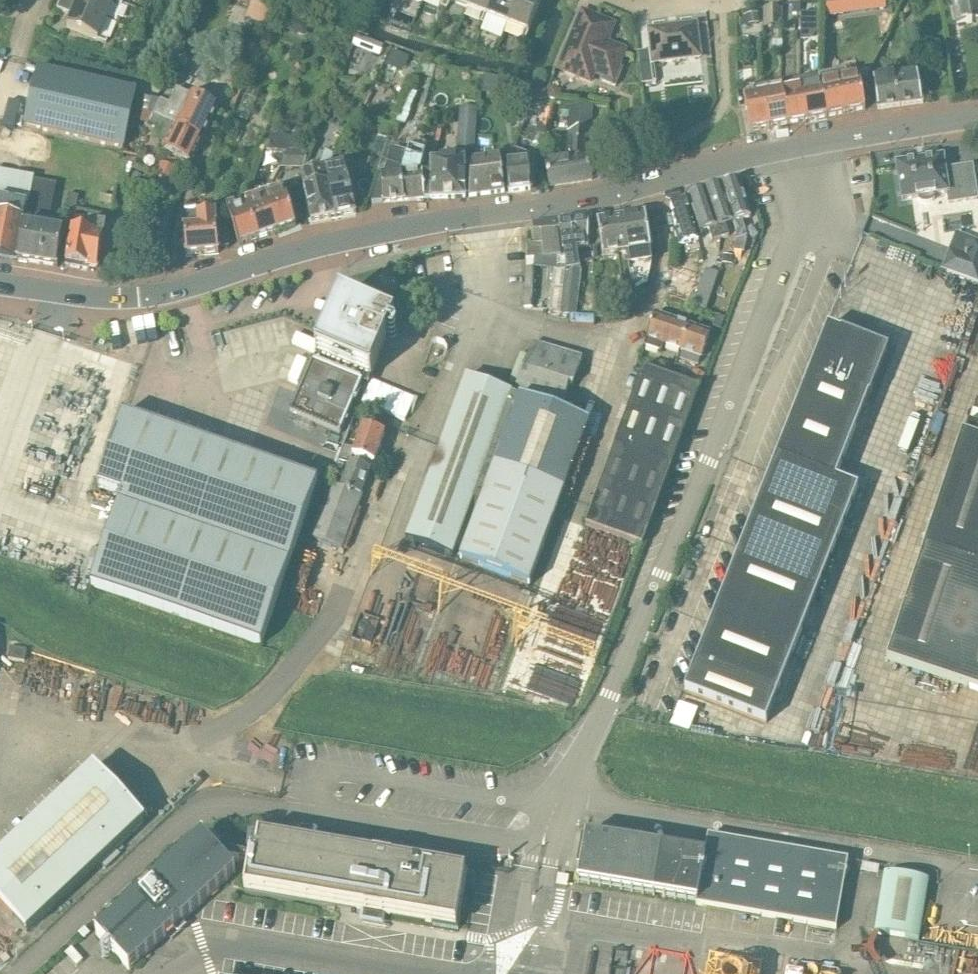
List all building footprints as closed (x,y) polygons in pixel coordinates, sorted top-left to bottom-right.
[(119,0),(115,0),(115,1),(112,0),(62,0),(61,1),(107,20),(113,4),(117,6),(119,0)] [(489,21),(490,17),(488,16),(495,0),(471,0),(468,7),(485,14),(484,18),(489,21)] [(490,17),(508,24),(518,0),(495,0),(488,16),(490,17)] [(508,24),(525,31),(522,39),(526,41),(542,2),(537,0),(518,0),(508,24)] [(825,0),(828,17),(847,15),(846,9),(863,7),(862,0),(828,0),(825,0)] [(956,26),(977,22),(977,0),(952,0),(956,26)] [(100,37),(107,20),(61,1),(58,10),(72,16),(67,28),(107,44),(108,40),(100,37)] [(782,10),(763,10),(763,30),(782,30),(782,10)] [(614,26),(583,13),(560,70),(591,82),(594,73),(604,77),(602,81),(616,87),(623,70),(619,68),(625,51),(607,43),(614,26)] [(700,58),(696,25),(650,31),(652,51),(639,53),(642,85),(657,83),(654,63),(700,58)] [(138,91),(38,68),(24,128),(124,151),(138,91)] [(919,74),(896,77),(901,107),(923,104),(919,74)] [(847,75),(839,77),(846,115),(866,111),(859,80),(848,82),(847,75)] [(827,119),(846,115),(839,77),(821,80),(820,82),(827,119)] [(901,107),(896,77),(874,80),(878,110),(901,107)] [(821,80),(801,84),(808,122),(827,119),(820,82),(821,80)] [(795,92),(783,95),(789,126),(808,122),(801,84),(794,86),(795,92)] [(782,88),(763,92),(764,98),(770,130),(789,126),(783,95),(782,88)] [(161,103),(155,115),(178,126),(177,128),(205,140),(215,118),(214,118),(218,109),(191,96),(190,97),(176,91),(169,107),(161,103)] [(757,100),(745,102),(751,134),(770,130),(764,98),(763,92),(755,93),(757,100)] [(534,104),(514,103),(513,115),(529,116),(534,104)] [(534,104),(529,116),(550,117),(551,105),(534,104)] [(570,108),(569,134),(592,131),(592,130),(594,107),(582,106),(582,107),(582,109),(570,108)] [(462,107),(458,150),(475,151),(479,109),(462,107)] [(155,115),(150,127),(164,133),(161,140),(167,143),(164,150),(193,164),(196,157),(205,140),(177,128),(178,126),(155,115)] [(568,134),(566,163),(572,163),(572,165),(592,163),(592,144),(592,131),(569,134),(568,134)] [(289,150),(280,169),(305,169),(310,151),(289,150)] [(509,167),(507,167),(510,193),(531,191),(529,165),(528,156),(515,151),(509,167)] [(384,205),(405,202),(404,179),(405,178),(410,161),(409,161),(410,161),(392,156),(387,178),(382,178),(383,190),(376,190),(376,196),(372,205),(384,205)] [(944,158),(897,165),(897,167),(902,201),(918,198),(919,202),(921,203),(923,203),(925,204),(927,203),(929,203),(931,202),(933,201),(935,199),(934,196),(947,194),(949,204),(977,200),(977,199),(973,166),(945,170),(943,160),(944,160),(944,158)] [(405,202),(431,200),(431,164),(410,161),(405,178),(404,179),(405,202)] [(487,165),(490,195),(505,194),(501,161),(487,162),(487,165)] [(431,163),(431,164),(431,200),(466,198),(466,162),(431,163)] [(470,197),(490,195),(487,165),(487,162),(473,164),(470,197)] [(163,163),(158,174),(173,181),(178,170),(163,163)] [(572,163),(566,163),(566,166),(552,168),(552,166),(546,168),(551,188),(592,182),(592,163),(572,165),(572,163)] [(327,171),(336,218),(356,214),(348,180),(346,168),(327,171)] [(336,218),(327,171),(326,171),(326,173),(302,177),(305,192),(312,223),(336,218)] [(16,262),(18,262),(57,269),(58,267),(64,236),(49,233),(57,185),(34,181),(35,178),(0,172),(0,259),(16,262)] [(744,253),(747,238),(742,221),(751,218),(739,180),(722,185),(734,223),(737,234),(734,251),(744,253)] [(722,185),(705,191),(721,239),(730,237),(726,226),(734,223),(722,185)] [(272,194),(265,196),(278,234),(297,227),(283,186),(271,190),(272,194)] [(705,191),(688,196),(701,233),(701,234),(709,231),(713,242),(721,239),(705,191)] [(248,209),(259,240),(278,234),(265,196),(246,203),(248,209)] [(682,204),(679,201),(672,203),(672,207),(671,207),(674,215),(673,216),(678,232),(675,233),(679,247),(698,241),(686,203),(682,204)] [(240,247),(259,240),(248,209),(238,212),(235,206),(227,209),(240,247)] [(199,216),(198,213),(186,215),(184,220),(187,257),(219,254),(219,250),(230,249),(228,229),(218,230),(217,217),(214,217),(214,218),(200,220),(200,218),(197,219),(197,216),(199,216)] [(622,219),(631,277),(632,284),(645,282),(642,264),(653,262),(646,215),(622,219)] [(590,218),(559,223),(564,269),(564,272),(567,271),(567,272),(577,271),(576,248),(588,247),(590,218)] [(622,285),(628,284),(632,284),(631,277),(622,219),(599,223),(604,258),(618,256),(622,285)] [(73,231),(66,268),(81,271),(81,267),(97,270),(104,237),(106,227),(89,224),(87,234),(82,233),(84,223),(75,221),(73,231)] [(528,258),(537,258),(555,256),(556,269),(558,269),(558,271),(563,270),(563,269),(564,269),(559,223),(534,225),(536,243),(528,244),(528,258)] [(941,271),(977,286),(977,241),(974,240),(967,258),(950,251),(941,271)] [(525,308),(525,309),(530,309),(533,309),(536,269),(527,268),(525,308)] [(673,271),(665,296),(687,304),(696,279),(673,271)] [(325,334),(291,414),(340,436),(363,384),(368,386),(396,323),(395,322),(402,306),(389,301),(381,318),(367,311),(340,299),(338,304),(326,331),(325,334)] [(665,346),(682,352),(691,327),(656,315),(644,347),(662,353),(665,346)] [(697,661),(685,691),(766,723),(858,490),(837,482),(889,350),(829,326),(780,449),(697,661)] [(712,334),(691,327),(682,352),(703,359),(712,334)] [(569,385),(573,386),(582,359),(535,344),(515,393),(562,408),(569,385)] [(615,447),(672,467),(700,389),(644,369),(615,447)] [(467,379),(407,541),(452,558),(473,503),(481,506),(461,561),(529,586),(564,492),(589,424),(512,396),(467,379)] [(261,646),(318,483),(124,415),(99,487),(123,496),(92,587),(261,646)] [(385,434),(364,427),(353,457),(375,464),(385,434)] [(963,434),(887,662),(977,692),(977,439),(963,434)] [(643,547),(672,467),(615,447),(586,526),(643,547)] [(350,465),(340,462),(312,538),(343,549),(362,496),(361,496),(371,469),(351,462),(350,465)] [(465,591),(465,590),(465,589),(465,588),(465,587),(464,586),(463,585),(462,585),(461,584),(459,584),(458,584),(457,584),(456,585),(455,586),(454,587),(454,588),(453,589),(453,590),(453,591),(454,592),(454,593),(455,594),(456,595),(457,596),(458,596),(459,596),(461,596),(462,595),(463,595),(464,594),(465,593),(465,592),(465,591)] [(11,649),(9,660),(25,663),(27,652),(11,649)] [(0,857),(0,904),(28,933),(146,822),(94,768),(0,857)] [(705,855),(587,835),(578,883),(696,903),(696,906),(837,930),(851,849),(840,847),(838,859),(708,836),(705,855)] [(250,865),(251,858),(229,854),(220,845),(215,849),(203,837),(97,936),(130,971),(237,873),(226,861),(227,861),(250,865)] [(436,867),(435,868),(259,838),(256,857),(252,856),(253,856),(252,856),(251,858),(250,865),(246,890),(364,910),(364,911),(365,911),(364,916),(383,919),(384,915),(384,913),(426,921),(426,922),(457,927),(466,872),(436,867)] [(884,873),(875,934),(919,941),(920,941),(929,880),(885,873),(884,873)]
